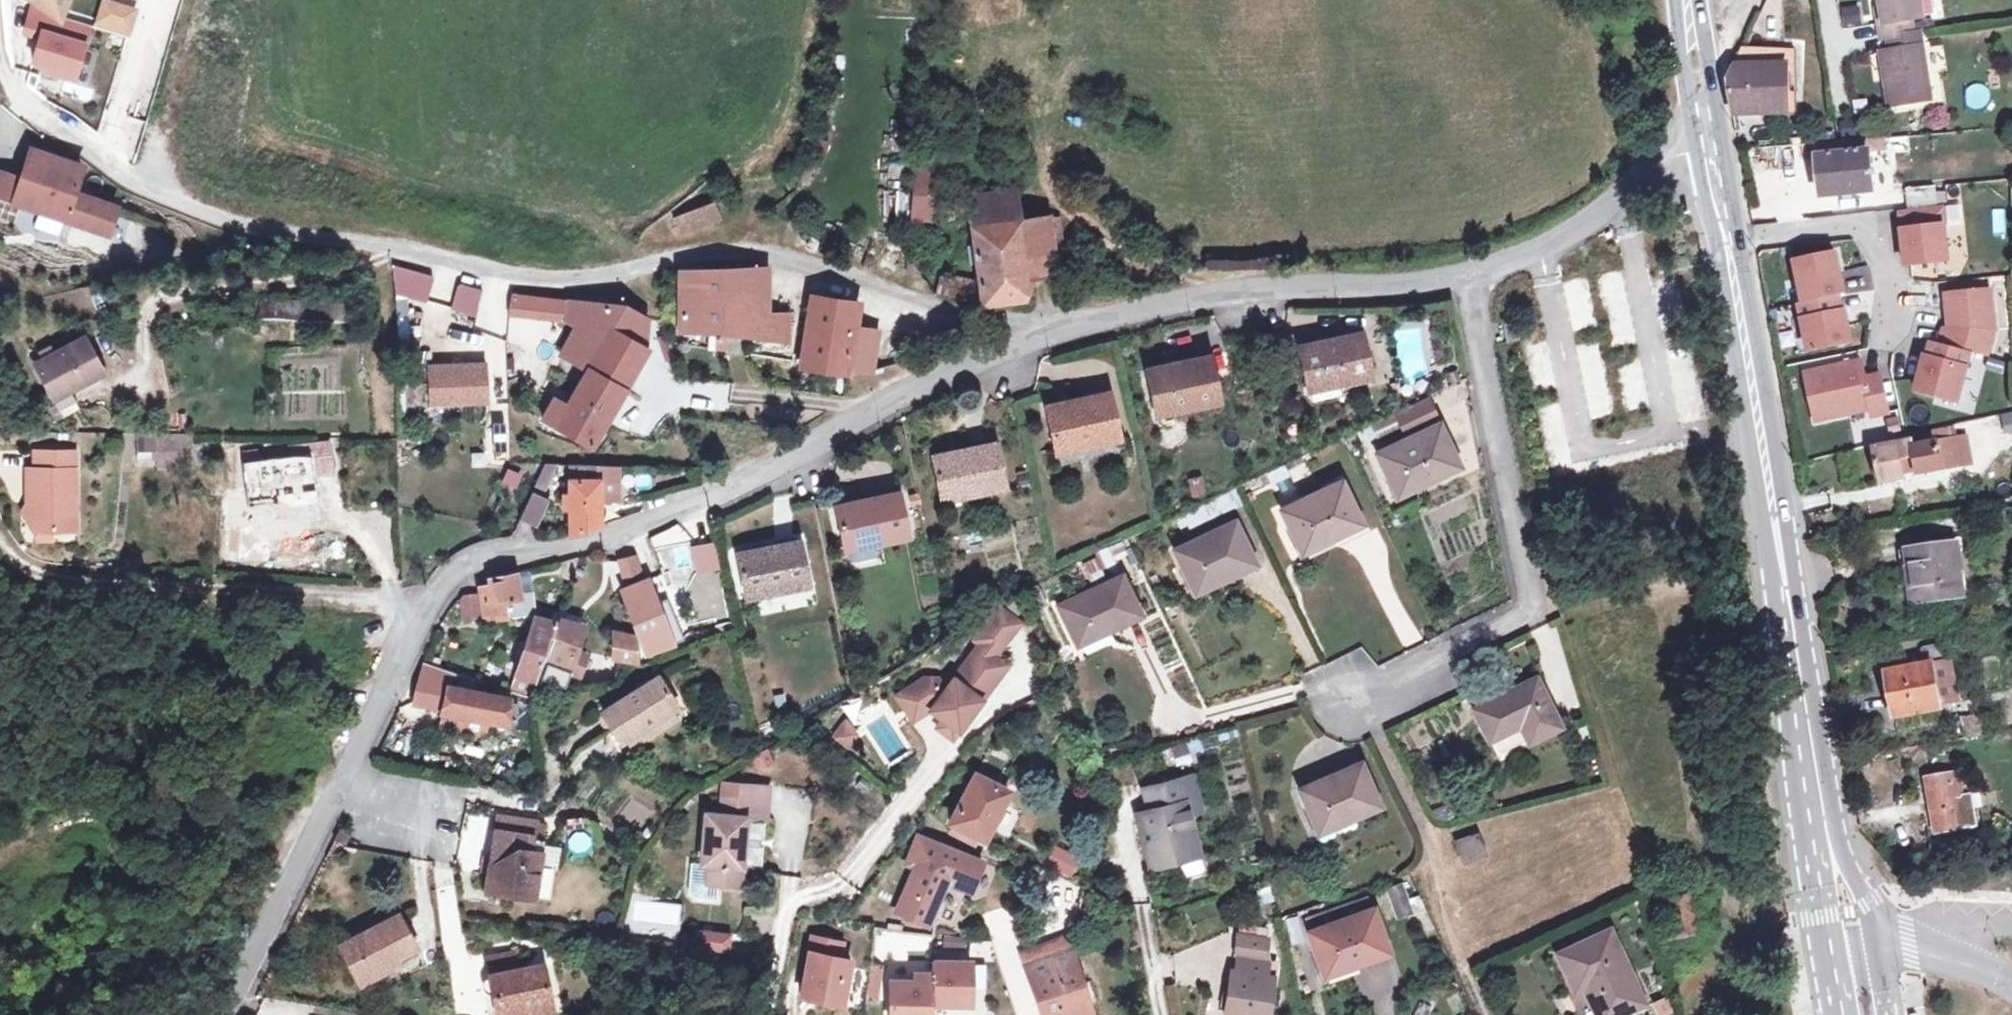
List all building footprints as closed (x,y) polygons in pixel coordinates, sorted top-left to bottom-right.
[(64,15),(69,0),(39,0),(64,15)] [(1887,22),(1890,38),(1918,33),(1916,18),(1926,17),(1923,0),(1884,0),(1886,8),(1887,22)] [(1860,25),(1861,8),(1843,7),(1842,24),(1860,25)] [(1887,22),(1886,8),(1879,9),(1881,23),(1887,22)] [(89,58),(105,31),(102,30),(83,19),(68,45),(89,58)] [(1883,39),(1890,38),(1887,22),(1881,23),(1883,39)] [(1932,100),(1923,33),(1918,33),(1890,38),(1892,52),(1884,52),(1891,106),(1932,100)] [(1743,47),(1735,66),(1786,65),(1786,84),(1797,83),(1796,49),(1743,47)] [(1786,65),(1735,66),(1730,76),(1736,112),(1787,110),(1786,84),(1786,65)] [(1980,82),(1962,90),(1971,111),(1989,103),(1980,82)] [(1886,139),(1817,144),(1822,197),(1873,191),(1870,152),(1887,151),(1886,139)] [(915,142),(913,204),(934,201),(937,143),(915,142)] [(75,194),(82,167),(31,150),(23,180),(3,174),(0,185),(0,200),(111,235),(119,209),(75,194)] [(803,175),(808,178),(815,162),(810,159),(803,175)] [(1909,188),(1910,208),(1937,205),(1935,186),(1909,188)] [(980,286),(955,281),(954,297),(979,302),(1029,296),(1027,281),(1024,255),(1055,251),(1049,215),(1019,219),(1015,190),(960,197),(962,211),(969,210),(980,286)] [(933,238),(934,201),(913,204),(912,237),(933,238)] [(675,219),(681,234),(722,219),(716,203),(675,219)] [(1943,209),(1901,213),(1906,264),(1948,260),(1943,209)] [(37,217),(35,229),(59,233),(61,221),(37,217)] [(1669,240),(1679,238),(1676,219),(1666,220),(1669,240)] [(1059,276),(1055,251),(1024,255),(1027,281),(1059,276)] [(909,257),(908,273),(920,274),(920,257),(909,257)] [(389,263),(390,290),(427,300),(435,275),(389,263)] [(680,272),(680,296),(680,306),(680,331),(715,334),(714,346),(725,347),(726,335),(746,336),(786,338),(788,319),(780,318),(780,324),(763,322),(767,269),(680,272)] [(954,297),(955,281),(940,278),(938,293),(954,297)] [(481,288),(458,282),(451,307),(476,314),(478,304),(481,288)] [(1942,331),(1938,345),(1968,353),(1984,358),(1992,333),(1989,293),(1945,296),(1947,331),(1942,331)] [(1838,295),(1798,302),(1807,350),(1849,342),(1844,311),(1841,311),(1838,295)] [(858,303),(814,298),(810,323),(805,360),(871,370),(876,333),(855,330),(858,303)] [(571,301),(567,315),(579,316),(580,302),(571,301)] [(559,351),(589,368),(612,329),(642,344),(648,318),(622,308),(580,302),(579,316),(567,315),(565,320),(573,326),(559,351)] [(589,368),(626,389),(649,348),(642,344),(612,329),(589,368)] [(48,349),(52,357),(87,337),(83,330),(48,349)] [(1362,333),(1299,346),(1308,385),(1340,378),(1341,383),(1371,377),(1362,333)] [(746,336),(726,335),(729,356),(749,358),(746,336)] [(87,337),(52,357),(37,365),(55,397),(105,371),(87,337)] [(1938,345),(1930,343),(1925,358),(1923,358),(1913,391),(1955,402),(1968,353),(1938,345)] [(1210,358),(1148,371),(1156,410),(1189,403),(1190,408),(1220,402),(1210,358)] [(1859,360),(1802,372),(1812,420),(1867,409),(1868,416),(1884,413),(1883,405),(1877,375),(1862,378),(1859,360)] [(428,385),(412,387),(414,408),(430,406),(490,403),(488,362),(428,365),(428,385)] [(593,446),(626,389),(589,368),(567,407),(562,417),(567,419),(563,429),(593,446)] [(1340,378),(1308,385),(1312,405),(1344,397),(1341,383),(1340,378)] [(1110,394),(1047,407),(1055,447),(1089,440),(1090,445),(1119,439),(1110,394)] [(543,417),(557,425),(562,417),(567,407),(553,399),(543,417)] [(1411,427),(1423,421),(1416,406),(1404,412),(1411,427)] [(557,425),(563,429),(567,419),(562,417),(557,425)] [(2011,454),(2011,422),(1995,425),(1999,455),(2011,454)] [(1438,426),(1378,454),(1395,491),(1426,477),(1428,481),(1458,467),(1438,426)] [(1953,427),(1915,435),(1916,439),(1918,446),(1955,439),(1953,427)] [(159,433),(136,432),(136,460),(156,459),(159,433)] [(173,433),(159,433),(156,459),(155,466),(174,466),(173,433)] [(191,433),(173,433),(174,466),(194,466),(191,433)] [(9,446),(9,434),(0,434),(0,446),(9,446)] [(1916,439),(1877,447),(1885,481),(1905,477),(1901,457),(1919,454),(1922,471),(1966,463),(1961,437),(1955,439),(1918,446),(1916,439)] [(291,455),(245,461),(250,505),(278,502),(278,493),(316,489),(315,473),(334,471),(330,440),(289,445),(291,455)] [(997,445),(933,458),(941,495),(959,492),(961,497),(1005,488),(997,445)] [(33,469),(25,469),(26,503),(32,502),(32,530),(74,530),(73,451),(33,452),(33,469)] [(548,461),(533,492),(545,498),(562,462),(548,461)] [(598,463),(572,462),(571,494),(564,494),(564,509),(572,509),(571,535),(602,527),(601,479),(598,480),(598,463)] [(506,468),(501,483),(518,489),(523,474),(506,468)] [(1285,471),(1274,476),(1281,492),(1293,487),(1285,471)] [(1342,482),(1282,511),(1300,548),(1330,534),(1333,538),(1362,524),(1342,482)] [(533,492),(522,516),(538,522),(548,499),(545,498),(533,492)] [(908,537),(899,493),(836,506),(844,544),(875,538),(877,543),(908,537)] [(32,502),(26,503),(21,510),(32,530),(32,502)] [(1987,513),(1988,526),(2006,523),(2004,511),(1987,513)] [(1236,522),(1175,551),(1194,589),(1223,575),(1225,578),(1255,564),(1236,522)] [(800,541),(737,554),(745,593),(778,587),(779,591),(809,585),(800,541)] [(1958,543),(1913,549),(1916,569),(1907,570),(1912,604),(1965,596),(1958,543)] [(720,569),(715,545),(696,550),(701,572),(720,569)] [(1916,569),(1913,549),(1904,550),(1907,570),(1916,569)] [(1106,553),(1095,558),(1101,569),(1112,564),(1106,553)] [(639,557),(621,560),(628,589),(648,581),(639,557)] [(1105,578),(1101,569),(1095,558),(1083,564),(1093,584),(1105,578)] [(731,624),(720,572),(703,577),(709,607),(713,607),(717,627),(731,624)] [(520,599),(519,594),(516,576),(489,582),(491,589),(479,590),(485,623),(504,621),(502,601),(520,599)] [(1121,577),(1059,606),(1076,643),(1108,628),(1110,632),(1140,617),(1121,577)] [(672,644),(668,633),(648,581),(628,589),(622,591),(647,652),(672,644)] [(502,601),(504,621),(516,620),(537,618),(533,593),(519,594),(520,599),(502,601)] [(463,597),(466,620),(480,619),(476,595),(463,597)] [(961,628),(973,637),(979,629),(1001,645),(1018,622),(997,606),(961,628)] [(581,626),(583,621),(584,617),(568,612),(565,621),(581,626)] [(557,624),(537,618),(533,628),(528,644),(525,653),(512,691),(529,697),(545,651),(540,650),(557,624)] [(537,618),(516,620),(517,628),(533,628),(537,618)] [(546,661),(567,669),(580,674),(588,656),(575,650),(583,627),(581,626),(565,621),(562,620),(546,661)] [(680,627),(668,633),(672,644),(688,635),(680,627)] [(924,677),(910,687),(925,712),(930,709),(943,719),(958,731),(976,707),(970,702),(976,695),(982,699),(1008,664),(996,654),(1001,645),(979,629),(973,637),(980,643),(947,686),(936,678),(924,677)] [(637,637),(617,635),(615,659),(637,662),(637,637)] [(1906,651),(1909,668),(1932,664),(1952,660),(1949,643),(1906,651)] [(1960,703),(1952,660),(1932,664),(1940,706),(1960,703)] [(557,683),(567,669),(546,661),(541,676),(557,683)] [(1938,707),(1940,706),(1932,664),(1909,668),(1889,672),(1897,715),(1938,707)] [(626,739),(673,709),(676,707),(657,678),(603,713),(621,742),(626,739)] [(1560,729),(1536,679),(1473,708),(1487,739),(1522,722),(1531,743),(1560,729)] [(422,681),(417,700),(444,706),(443,713),(493,722),(509,724),(509,721),(518,723),(520,703),(511,702),(511,699),(422,681)] [(925,712),(910,687),(897,695),(913,720),(925,712)] [(976,707),(982,699),(976,695),(970,702),(976,707)] [(1941,723),(1938,707),(1897,715),(1900,731),(1941,723)] [(680,720),(673,709),(626,739),(633,750),(680,720)] [(1977,716),(1951,721),(1956,736),(1980,734),(1977,716)] [(958,731),(943,719),(937,727),(953,738),(958,731)] [(849,748),(860,732),(843,720),(832,735),(849,748)] [(887,765),(909,751),(893,725),(870,738),(887,765)] [(1360,765),(1301,789),(1317,827),(1345,815),(1347,820),(1378,807),(1360,765)] [(1960,774),(1930,778),(1938,833),(1979,826),(1973,794),(1970,794),(1967,779),(1961,780),(1960,774)] [(1008,792),(1004,789),(998,786),(976,775),(970,786),(965,794),(950,822),(956,825),(950,834),(963,840),(967,831),(979,837),(983,840),(1008,792)] [(748,776),(746,792),(776,797),(778,780),(748,776)] [(1199,855),(1188,815),(1184,801),(1198,798),(1192,776),(1166,783),(1171,806),(1149,811),(1137,815),(1151,868),(1199,855)] [(1007,783),(1000,780),(998,786),(1004,789),(1007,783)] [(964,792),(965,794),(970,786),(964,782),(961,788),(964,791),(964,792)] [(1143,789),(1149,811),(1171,806),(1166,783),(1143,789)] [(731,790),(727,809),(715,807),(707,857),(714,858),(712,877),(722,878),(743,881),(753,813),(773,817),(776,797),(746,792),(731,790)] [(1202,811),(1198,798),(1184,801),(1188,815),(1202,811)] [(335,839),(346,845),(351,834),(340,828),(335,839)] [(566,840),(575,856),(593,846),(584,830),(566,840)] [(535,837),(497,831),(488,890),(536,898),(541,864),(531,862),(535,837)] [(975,846),(979,837),(967,831),(963,840),(975,846)] [(968,883),(978,860),(919,836),(909,860),(917,863),(896,911),(928,924),(939,903),(950,876),(968,883)] [(1478,836),(1458,843),(1463,860),(1484,853),(1478,836)] [(1054,846),(1045,865),(1071,877),(1080,858),(1054,846)] [(707,857),(697,856),(693,884),(698,890),(720,893),(722,878),(712,877),(714,858),(707,857)] [(1052,880),(1046,890),(1069,903),(1075,892),(1052,880)] [(1405,883),(1386,886),(1393,920),(1412,916),(1405,883)] [(1309,917),(1314,930),(1369,911),(1364,898),(1309,917)] [(1011,910),(1011,919),(1021,920),(1021,910),(1011,910)] [(1369,911),(1314,930),(1310,932),(1324,971),(1355,959),(1357,964),(1389,953),(1373,910),(1369,911)] [(398,912),(339,943),(361,985),(420,953),(398,912)] [(1291,943),(1303,940),(1297,916),(1286,919),(1291,943)] [(730,953),(731,932),(693,929),(692,951),(730,953)] [(1599,1014),(1621,1014),(1642,1005),(1607,929),(1560,951),(1577,989),(1585,986),(1599,1014)] [(1020,953),(1025,967),(1070,951),(1074,934),(1020,953)] [(842,943),(814,938),(803,997),(842,1005),(849,960),(840,958),(842,943)] [(1070,951),(1025,967),(1040,1014),(1093,1014),(1073,950),(1070,951)] [(491,976),(520,970),(516,951),(487,957),(491,976)] [(1576,1014),(1599,1014),(1585,986),(1577,989),(1560,951),(1549,957),(1576,1014)] [(1240,956),(1237,972),(1233,971),(1225,1014),(1267,1014),(1273,978),(1266,977),(1269,960),(1240,956)] [(935,976),(934,1005),(973,1006),(973,964),(936,963),(935,976)] [(527,1005),(550,1000),(543,966),(520,970),(491,976),(499,1014),(529,1014),(527,1005)] [(893,982),(892,1014),(934,1014),(934,1005),(935,976),(917,975),(917,983),(893,982)] [(1651,1003),(1656,1014),(1673,1014),(1666,997),(1651,1003)] [(529,1014),(531,1014),(553,1011),(550,1000),(527,1005),(529,1014)] [(1642,1005),(1621,1014),(1647,1014),(1642,1005)]
